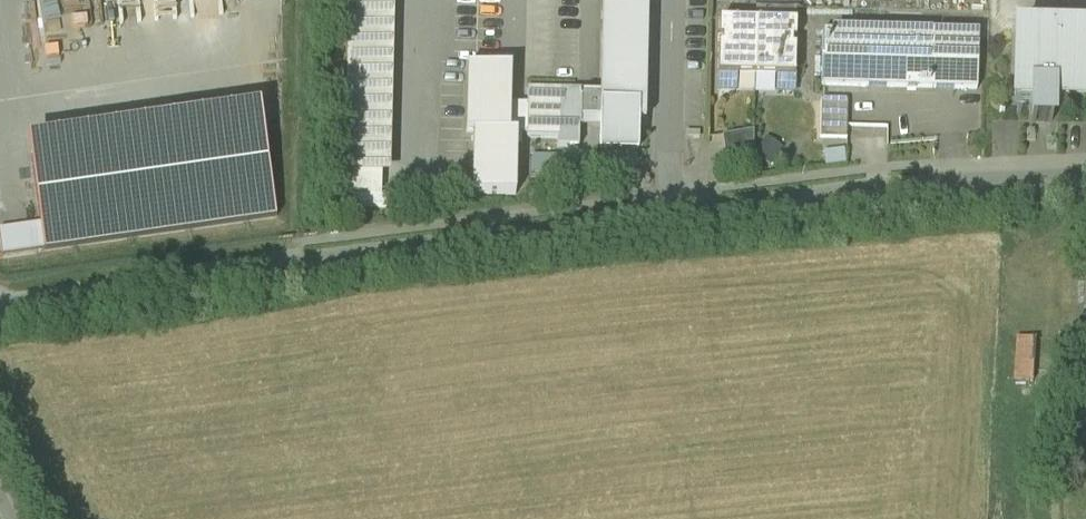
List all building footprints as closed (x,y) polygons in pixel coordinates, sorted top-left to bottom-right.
[(344,174),(382,175),(390,175),(395,0),(349,0),(344,174)] [(648,2),(603,1),(601,91),(582,91),(581,126),(600,127),(599,148),(601,148),(601,145),(615,145),(615,148),(617,148),(617,145),(621,145),(621,148),(622,148),(623,145),(637,145),(637,149),(638,149),(639,123),(645,123),(648,2)] [(756,10),(756,22),(796,23),(797,11),(756,10)] [(756,22),(720,21),(719,39),(723,39),(723,46),(719,46),(718,75),(736,76),(754,76),(756,22)] [(796,23),(756,22),(754,76),(777,77),(795,77),(795,48),(792,48),(792,41),(796,41),(796,23)] [(1016,31),(1015,104),(1033,105),(1032,122),(1052,123),(1052,105),(1085,106),(1085,33),(1016,31)] [(979,37),(822,33),(821,86),(977,90),(979,37)] [(466,134),(473,134),(509,135),(510,106),(511,68),(468,68),(466,134)] [(582,91),(528,89),(527,106),(526,136),(526,139),(557,139),(557,147),(579,148),(579,126),(581,126),(582,91)] [(848,101),(821,100),(820,139),(847,139),(848,101)] [(527,106),(510,106),(509,135),(517,135),(517,136),(526,136),(527,106)] [(260,107),(28,140),(40,225),(44,250),(44,252),(276,219),(260,107)] [(753,153),(753,133),(723,137),(725,156),(753,153)] [(473,134),(472,196),(515,197),(517,136),(517,135),(509,135),(473,134)] [(780,154),(764,143),(754,157),(770,168),(780,154)] [(844,150),(823,153),(825,167),(845,164),(844,150)] [(382,175),(344,174),(344,197),(381,197),(382,175)] [(44,250),(40,225),(0,230),(0,239),(2,256),(44,250)] [(1020,380),(1041,381),(1042,338),(1021,338),(1020,380)]
